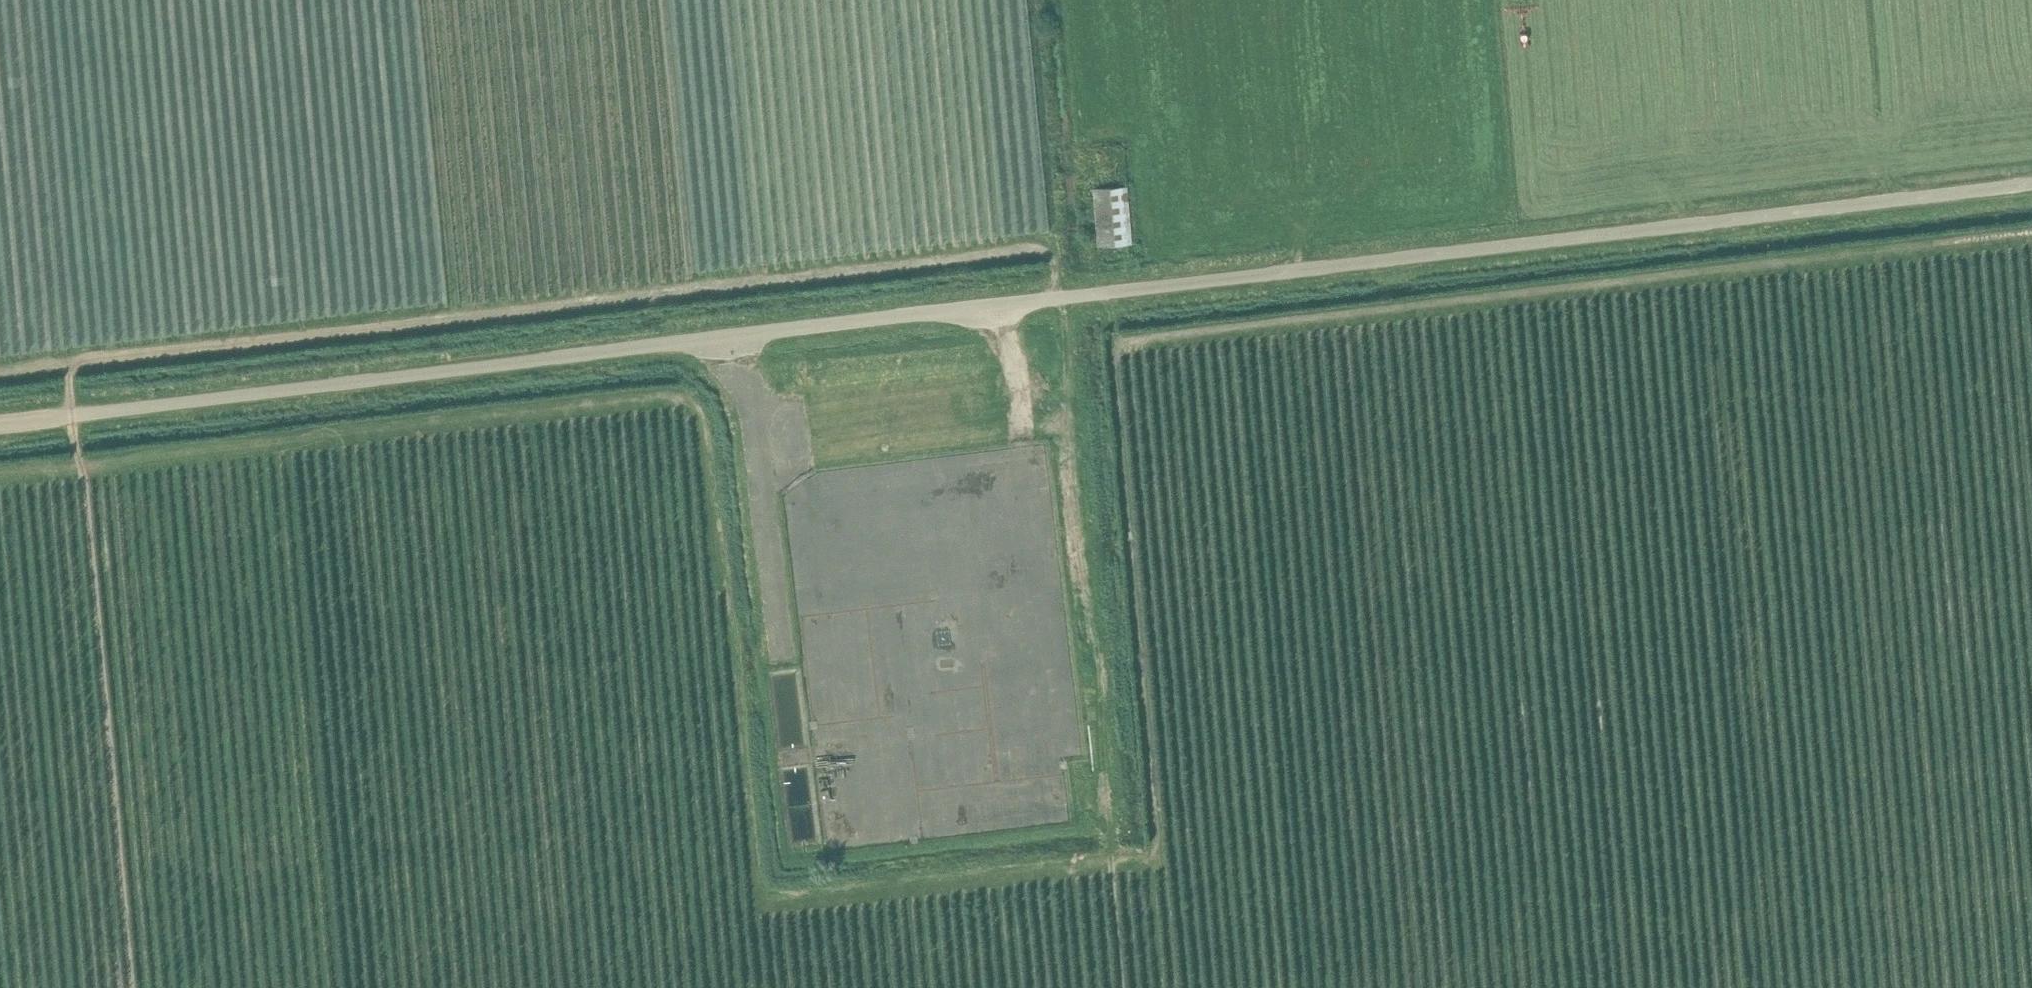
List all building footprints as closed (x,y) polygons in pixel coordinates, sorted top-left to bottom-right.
[(1131,243),(1129,223),(1127,187),(1094,189),(1097,226),(1099,246),(1131,243)]
